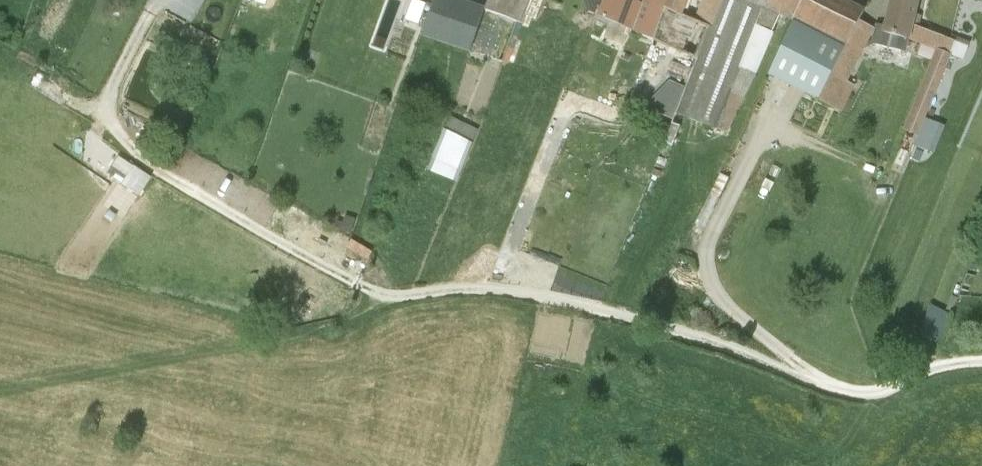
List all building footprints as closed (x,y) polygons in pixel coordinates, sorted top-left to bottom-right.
[(412,0),(404,21),(418,26),(426,5),(412,0)] [(420,38),(469,53),(482,9),(458,0),(432,0),(420,38)] [(484,9),(521,24),(529,0),(488,0),(484,9)] [(603,1),(602,0),(583,0),(587,13),(596,16),(603,1)] [(596,16),(609,22),(630,31),(652,40),(666,0),(643,0),(641,4),(631,0),(603,0),(603,1),(596,16)] [(652,40),(696,60),(722,0),(701,0),(694,21),(681,15),(686,0),(666,0),(652,40)] [(675,114),(713,130),(764,0),(741,0),(741,1),(738,0),(722,0),(696,60),(685,88),(675,114)] [(713,130),(726,135),(735,115),(749,89),(779,17),(790,22),(801,0),(764,0),(713,130)] [(790,22),(792,23),(767,75),(818,101),(836,65),(859,21),(864,11),(843,0),(801,0),(790,22)] [(818,101),(840,113),(854,86),(847,83),(872,34),(870,44),(904,53),(907,40),(913,14),(917,0),(891,0),(885,26),(875,24),(874,28),(859,21),(836,65),(818,101)] [(913,14),(907,40),(934,50),(949,55),(954,42),(918,28),(921,16),(913,14)] [(630,31),(609,22),(603,38),(623,47),(630,31)] [(954,42),(949,55),(962,61),(969,43),(957,39),(956,43),(954,42)] [(949,55),(934,50),(901,131),(917,137),(924,118),(949,55)] [(675,114),(685,88),(668,82),(643,108),(672,120),(675,114)] [(444,131),(472,145),(478,131),(450,117),(444,131)] [(924,118),(917,137),(913,145),(933,153),(944,126),(924,118)] [(671,124),(663,144),(671,147),(679,127),(671,124)] [(472,145),(444,131),(427,171),(456,184),(472,145)] [(336,223),(333,231),(350,236),(355,221),(345,218),(342,225),(336,223)]
